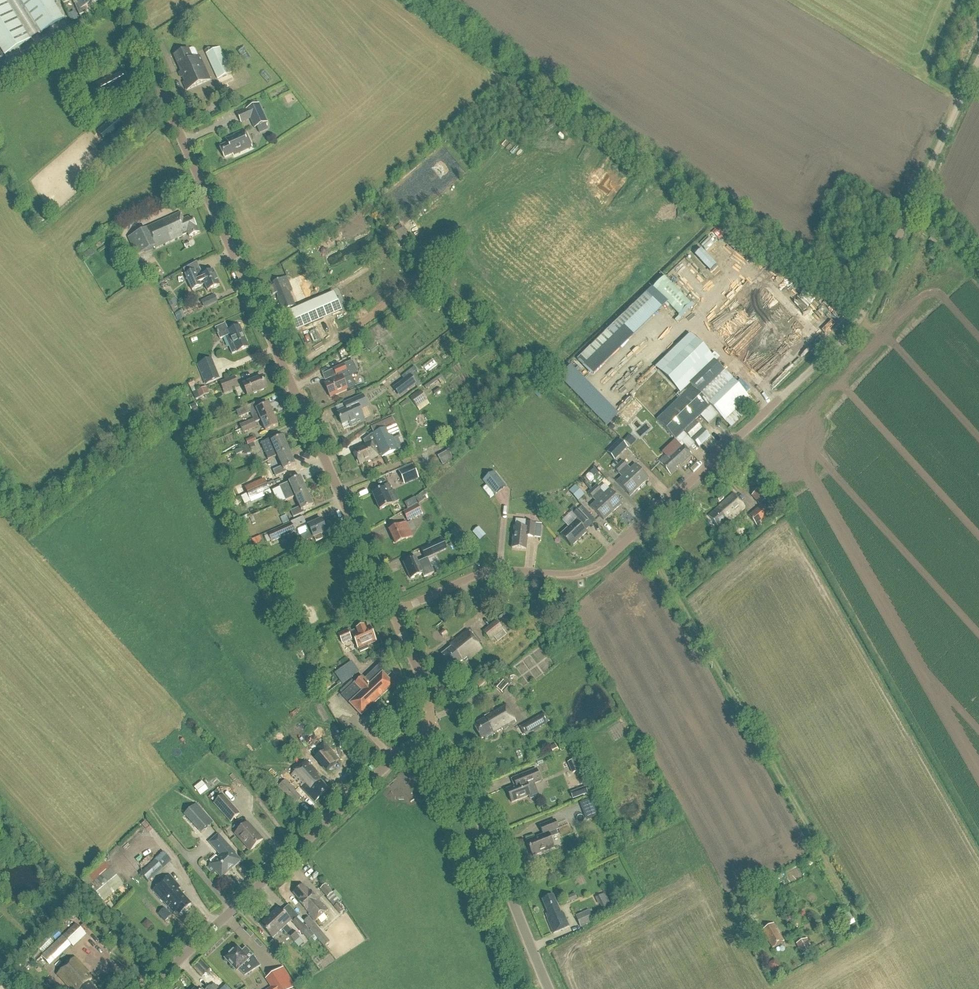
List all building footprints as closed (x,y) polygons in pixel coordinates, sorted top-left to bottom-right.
[(5,56),(29,41),(28,41),(3,0),(0,0),(0,49),(5,56)] [(41,33),(41,34),(63,20),(55,6),(57,5),(54,0),(20,0),(41,33)] [(79,4),(75,6),(80,16),(89,13),(87,8),(98,3),(97,0),(77,0),(79,4)] [(204,51),(217,80),(231,74),(219,49),(212,52),(210,49),(204,51)] [(174,56),(174,58),(181,72),(178,74),(180,79),(181,78),(182,78),(185,83),(184,84),(183,84),(186,91),(187,91),(210,80),(200,58),(199,59),(195,52),(195,51),(194,50),(193,50),(192,50),(190,50),(189,50),(188,51),(188,50),(174,56)] [(114,91),(127,85),(121,75),(114,78),(113,76),(88,89),(96,104),(116,94),(114,91)] [(247,111),(255,130),(268,124),(260,106),(247,111)] [(233,158),(252,150),(245,132),(225,141),(227,145),(219,149),(224,160),(232,157),(233,158)] [(204,160),(216,160),(215,147),(204,147),(204,160)] [(189,239),(197,235),(199,234),(192,219),(188,221),(184,222),(183,221),(181,215),(179,216),(156,225),(147,229),(147,230),(129,238),(137,257),(164,245),(186,235),(187,235),(189,239)] [(215,261),(218,267),(224,264),(221,258),(215,261)] [(202,277),(199,270),(185,276),(191,292),(204,287),(207,293),(219,288),(213,273),(202,277)] [(292,291),(286,277),(281,280),(281,279),(273,283),(274,285),(270,287),(273,295),(276,293),(278,297),(277,298),(281,310),(294,306),(289,293),(292,291)] [(652,289),(679,316),(690,304),(664,278),(652,289)] [(267,284),(255,289),(260,299),(272,294),(267,284)] [(334,293),(297,309),(305,329),(342,313),(334,293)] [(201,301),(204,308),(217,303),(214,296),(201,301)] [(653,320),(660,317),(657,311),(650,315),(653,320)] [(179,313),(174,315),(177,322),(184,318),(182,312),(179,313)] [(228,333),(225,326),(215,330),(220,341),(225,339),(232,356),(248,349),(245,343),(246,343),(240,328),(228,333)] [(203,343),(212,342),(210,329),(201,330),(203,343)] [(308,330),(293,334),(295,345),(311,342),(308,330)] [(643,346),(637,353),(642,358),(648,351),(643,346)] [(676,363),(673,361),(678,357),(669,349),(662,358),(672,367),(676,363)] [(708,426),(718,415),(724,421),(731,427),(755,405),(724,372),(724,373),(707,357),(683,379),(685,381),(661,404),(667,411),(656,422),(675,441),(675,442),(677,440),(683,434),(699,450),(711,438),(696,422),(701,417),(708,426)] [(196,365),(205,385),(219,380),(211,359),(196,365)] [(647,390),(667,371),(659,363),(639,382),(647,390)] [(330,398),(348,391),(347,390),(343,380),(349,377),(347,373),(344,366),(344,365),(334,369),(334,370),(337,377),(331,380),(324,383),(323,383),(330,398)] [(412,374),(409,376),(416,385),(418,383),(412,374)] [(399,397),(414,386),(416,385),(409,376),(393,389),(399,397)] [(219,383),(224,395),(233,391),(233,389),(238,387),(234,377),(219,383)] [(244,387),(249,398),(266,391),(261,380),(244,387)] [(561,390),(591,415),(598,407),(602,410),(607,404),(603,401),(604,399),(601,396),(598,399),(588,390),(590,387),(581,380),(575,386),(578,389),(574,394),(565,386),(561,390)] [(192,394),(195,401),(208,395),(206,389),(192,394)] [(410,400),(417,409),(427,402),(420,393),(410,400)] [(348,422),(350,427),(365,420),(360,409),(367,406),(363,395),(344,403),(347,410),(338,414),(342,425),(348,422)] [(622,397),(605,416),(615,425),(632,406),(622,397)] [(394,403),(386,408),(390,414),(397,409),(394,403)] [(245,424),(240,426),(241,430),(247,428),(255,424),(261,422),(273,417),(268,406),(257,411),(256,411),(258,416),(252,419),(253,421),(245,424)] [(311,411),(314,420),(322,417),(319,408),(311,411)] [(278,428),(273,417),(261,422),(266,433),(278,428)] [(402,427),(409,424),(405,417),(399,421),(402,427)] [(241,430),(243,434),(257,428),(255,424),(247,428),(241,430)] [(366,446),(354,451),(360,465),(381,456),(382,458),(398,451),(392,436),(399,432),(396,425),(372,434),(364,440),(366,446)] [(261,444),(263,450),(268,461),(277,457),(289,452),(282,437),(273,441),(273,439),(261,444)] [(624,441),(630,447),(634,443),(628,437),(624,441)] [(680,466),(692,456),(677,440),(675,442),(675,441),(662,452),(665,456),(659,462),(671,475),(678,469),(677,468),(680,465),(680,466)] [(627,449),(619,441),(607,454),(614,461),(627,449)] [(241,449),(244,455),(250,452),(247,446),(241,449)] [(285,470),(295,466),(289,452),(277,457),(281,467),(272,471),(275,478),(287,473),(285,470)] [(421,460),(424,468),(436,464),(432,455),(421,460)] [(597,462),(602,467),(610,460),(605,455),(597,462)] [(619,467),(639,488),(648,479),(635,466),(631,470),(622,462),(618,466),(619,467)] [(613,470),(615,471),(621,478),(616,483),(630,497),(639,488),(619,467),(618,466),(618,465),(615,463),(611,467),(613,470)] [(741,464),(737,468),(743,474),(747,470),(741,464)] [(398,472),(404,485),(418,479),(412,465),(398,472)] [(494,496),(505,488),(494,473),(483,481),(494,496)] [(505,487),(514,482),(511,477),(502,481),(505,487)] [(286,502),(295,498),(307,493),(300,478),(291,482),(289,484),(279,488),(286,502)] [(264,480),(244,488),(247,495),(267,486),(264,480)] [(475,483),(469,486),(476,501),(482,499),(475,483)] [(392,506),(391,505),(399,502),(394,491),(392,492),(389,484),(384,487),(385,489),(372,494),(379,511),(392,506)] [(270,495),(267,486),(247,495),(251,503),(270,495)] [(575,486),(569,493),(578,502),(584,496),(575,486)] [(596,487),(592,491),(613,512),(622,504),(609,490),(604,495),(596,487)] [(751,497),(759,506),(770,497),(762,488),(751,497)] [(596,503),(590,508),(604,522),(613,512),(592,491),(588,495),(596,503)] [(303,511),(313,507),(307,493),(295,498),(299,508),(291,512),(293,519),(304,514),(303,511)] [(732,519),(744,509),(733,495),(722,505),(723,506),(709,517),(718,528),(731,517),(732,519)] [(403,513),(407,522),(422,514),(417,506),(403,513)] [(761,506),(748,517),(758,528),(770,517),(761,506)] [(577,508),(576,509),(574,507),(573,508),(569,511),(571,513),(563,521),(568,527),(561,534),(571,546),(586,532),(580,527),(587,520),(579,510),(577,508)] [(280,511),(274,514),(277,520),(283,517),(280,511)] [(301,528),(297,530),(297,531),(300,537),(310,532),(310,533),(313,538),(314,538),(316,543),(323,540),(321,535),(326,532),(321,520),(308,525),(307,524),(301,527),(301,528)] [(535,523),(525,522),(525,521),(516,520),(515,527),(514,527),(512,548),(526,549),(527,536),(534,537),(535,523)] [(360,525),(361,534),(372,533),(371,523),(360,525)] [(405,540),(412,537),(406,524),(399,526),(389,530),(395,545),(405,540)] [(291,525),(267,535),(271,542),(295,532),(291,525)] [(478,528),(472,533),(480,542),(486,537),(478,528)] [(438,532),(434,535),(441,544),(445,541),(438,532)] [(453,537),(457,542),(462,538),(458,533),(453,537)] [(421,550),(424,557),(439,551),(436,544),(421,550)] [(419,545),(400,549),(402,559),(422,555),(419,545)] [(417,559),(404,565),(410,580),(423,574),(425,578),(435,573),(428,558),(418,563),(417,559)] [(400,583),(396,567),(389,569),(393,585),(400,583)] [(503,631),(496,622),(483,633),(490,641),(494,639),(502,631),(503,631)] [(362,629),(350,635),(349,631),(338,636),(342,645),(353,640),(359,654),(367,650),(366,647),(374,643),(368,630),(363,632),(362,629)] [(444,631),(439,634),(443,639),(447,635),(444,631)] [(468,660),(481,649),(467,631),(452,643),(454,645),(441,655),(452,669),(466,657),(468,660)] [(506,636),(502,631),(494,639),(497,643),(506,636)] [(347,666),(335,675),(342,686),(355,677),(347,666)] [(351,682),(338,694),(342,698),(361,718),(393,688),(386,680),(390,676),(381,667),(364,683),(362,680),(355,686),(351,682)] [(325,674),(316,679),(322,690),(331,684),(325,674)] [(504,678),(502,680),(509,687),(511,684),(504,678)] [(480,688),(481,689),(483,687),(482,686),(484,684),(481,681),(476,686),(479,689),(480,688)] [(487,686),(480,694),(486,698),(492,691),(487,686)] [(484,738),(485,740),(515,724),(505,705),(490,714),(491,717),(473,726),(481,740),(484,738)] [(524,725),(530,734),(544,726),(539,717),(524,725)] [(311,754),(326,772),(340,761),(324,743),(311,754)] [(558,751),(554,745),(549,748),(552,754),(558,751)] [(301,789),(314,803),(328,790),(320,781),(315,776),(317,774),(305,762),(291,776),(303,788),(301,789)] [(551,769),(556,779),(564,775),(559,765),(551,769)] [(511,804),(529,797),(530,797),(535,794),(531,784),(540,780),(535,770),(515,778),(518,787),(515,787),(506,791),(511,804)] [(279,788),(294,805),(301,798),(286,782),(279,788)] [(200,796),(206,792),(200,784),(194,788),(200,796)] [(270,785),(264,790),(274,802),(280,797),(270,785)] [(585,788),(570,794),(572,800),(588,794),(585,788)] [(230,823),(239,814),(223,796),(214,804),(230,823)] [(201,833),(205,830),(213,823),(208,817),(197,805),(185,816),(196,828),(201,833)] [(583,814),(586,822),(597,817),(594,810),(583,814)] [(526,843),(532,858),(553,850),(549,840),(557,837),(555,832),(558,831),(554,822),(539,827),(543,836),(526,843)] [(235,836),(250,853),(262,842),(247,825),(235,836)] [(239,863),(234,856),(235,855),(218,837),(210,845),(221,857),(218,860),(215,857),(209,862),(212,865),(209,869),(214,875),(216,873),(222,878),(239,863)] [(163,853),(140,874),(148,883),(171,862),(163,853)] [(567,865),(570,873),(581,867),(578,860),(567,865)] [(123,885),(110,870),(89,888),(102,903),(123,885)] [(154,891),(164,903),(179,890),(181,888),(170,876),(154,891)] [(319,891),(326,899),(332,894),(325,886),(319,891)] [(303,887),(293,895),(300,903),(299,903),(309,916),(315,923),(327,912),(318,901),(317,901),(310,894),(309,894),(303,887)] [(192,905),(179,890),(164,903),(174,914),(176,912),(179,916),(192,905)] [(575,895),(563,900),(565,905),(577,900),(575,895)] [(597,899),(603,911),(598,913),(599,916),(604,913),(608,911),(606,906),(610,905),(605,895),(597,899)] [(561,915),(553,896),(542,900),(548,914),(545,915),(553,934),(569,927),(564,914),(561,915)] [(594,909),(590,899),(583,901),(587,911),(594,909)] [(339,914),(343,910),(338,905),(334,908),(339,914)] [(278,908),(269,916),(281,930),(294,943),(299,939),(292,930),(291,931),(286,925),(290,921),(291,921),(282,912),(278,908)] [(576,918),(581,929),(594,923),(589,912),(576,918)] [(855,925),(849,914),(836,922),(840,928),(842,926),(844,931),(855,925)] [(272,939),(281,930),(269,916),(260,926),(272,939)] [(308,940),(314,935),(313,935),(309,930),(303,923),(298,917),(297,918),(292,923),(308,940)] [(308,918),(303,923),(309,930),(313,935),(319,930),(308,918)] [(784,941),(773,924),(762,931),(767,939),(768,939),(773,948),(784,941)] [(73,948),(87,936),(76,925),(64,937),(63,936),(41,957),(50,966),(71,946),(73,948)] [(329,942),(323,935),(317,940),(323,947),(329,942)] [(796,944),(802,956),(812,951),(810,946),(810,945),(807,939),(796,944)] [(269,944),(280,956),(285,952),(274,940),(269,944)] [(243,976),(243,975),(244,977),(251,973),(261,966),(254,956),(246,948),(241,953),(237,948),(225,960),(236,973),(238,971),(243,976)] [(205,960),(213,960),(214,950),(206,949),(205,960)] [(89,983),(93,980),(87,975),(89,973),(76,959),(57,976),(70,988),(95,988),(89,983)] [(768,964),(772,972),(779,967),(775,960),(768,964)] [(272,987),(269,988),(293,988),(296,987),(283,969),(267,980),(272,987)] [(50,988),(60,988),(52,981),(47,986),(50,988)]
